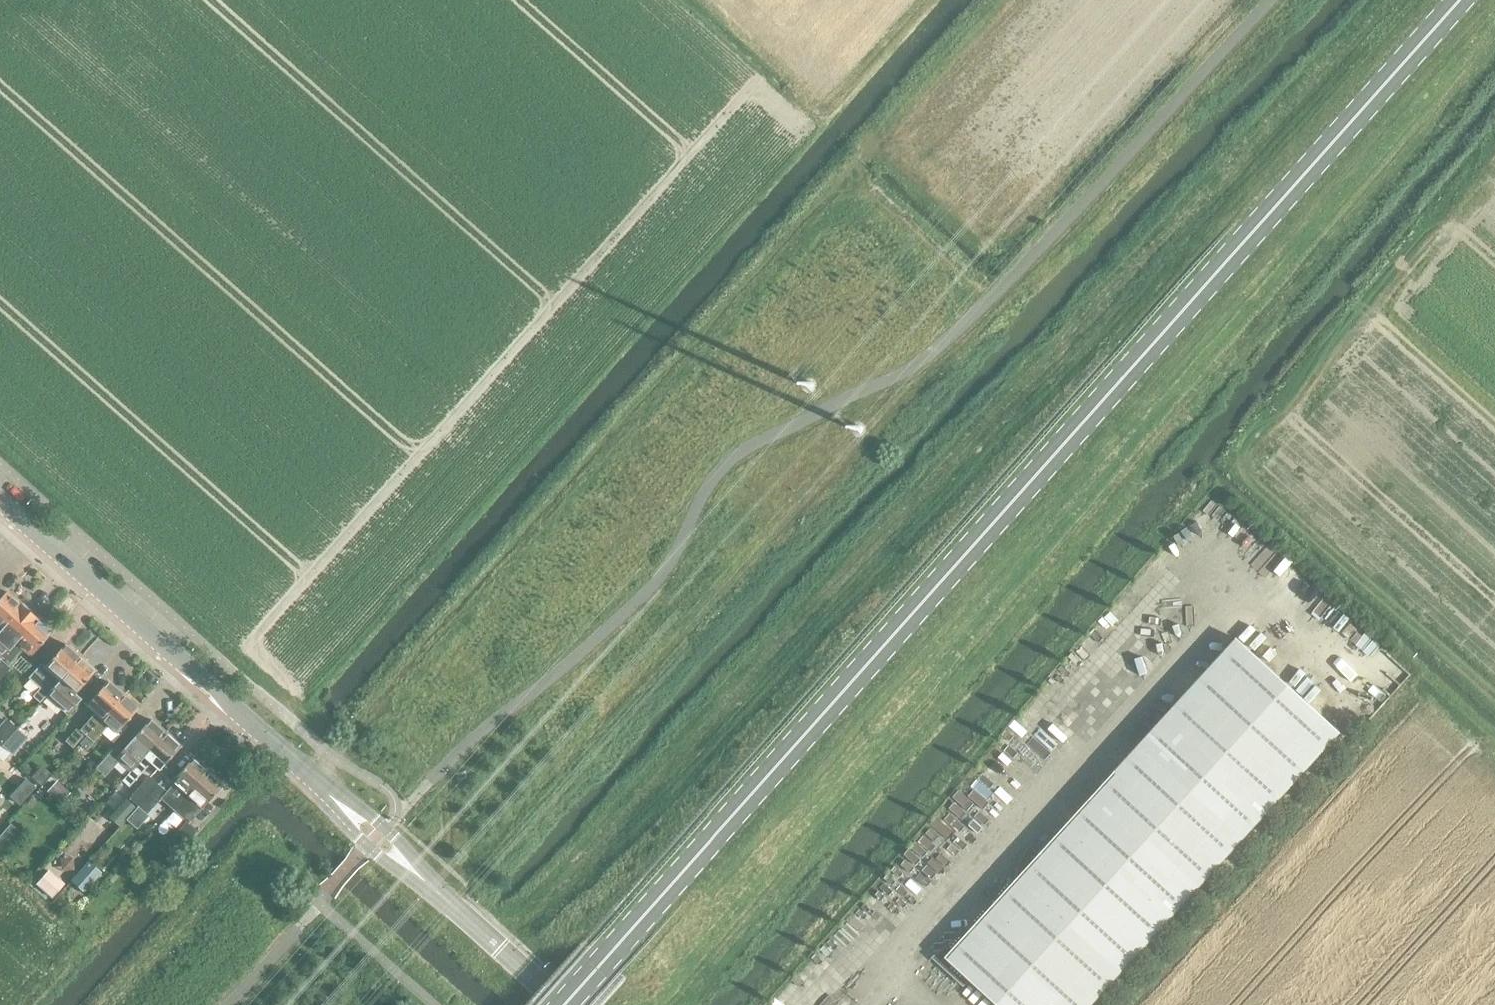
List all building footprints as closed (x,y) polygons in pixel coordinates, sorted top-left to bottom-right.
[(1222,525),(1248,550),(1260,538),(1233,513),(1222,525)] [(21,604),(6,590),(0,597),(0,628),(21,604)] [(21,604),(0,628),(0,658),(36,617),(21,604)] [(36,617),(0,658),(0,676),(8,667),(6,665),(21,648),(30,655),(52,631),(36,617)] [(1340,732),(1236,637),(962,937),(936,957),(961,979),(965,974),(998,1004),(1091,1004),(1340,732)] [(64,642),(44,665),(40,662),(27,676),(39,687),(32,695),(39,701),(45,695),(80,656),(64,642)] [(95,670),(80,656),(45,695),(66,714),(80,698),(74,693),(95,670)] [(122,694),(107,680),(85,704),(94,712),(79,729),(76,726),(64,740),(72,746),(84,733),(85,735),(122,694)] [(137,707),(122,694),(85,735),(79,742),(86,748),(107,724),(116,731),(137,707)] [(149,718),(128,742),(130,744),(123,752),(115,745),(103,758),(113,766),(116,762),(128,773),(165,732),(149,718)] [(17,729),(6,719),(0,726),(0,741),(11,752),(25,737),(17,729)] [(25,721),(17,729),(25,737),(26,737),(33,728),(25,721)] [(165,732),(128,773),(122,780),(129,786),(150,762),(159,769),(180,745),(165,732)] [(192,756),(170,780),(173,782),(166,790),(148,775),(128,797),(147,813),(155,803),(166,813),(171,808),(172,809),(207,769),(192,756)] [(34,759),(28,766),(36,773),(42,767),(34,759)] [(109,769),(101,762),(90,774),(98,781),(109,769)] [(207,769),(172,809),(188,822),(222,783),(207,769)] [(24,776),(11,794),(22,801),(35,783),(24,776)] [(961,799),(974,811),(988,796),(975,784),(961,799)] [(0,834),(0,841),(5,846),(20,829),(11,821),(0,834)] [(172,856),(193,832),(182,823),(161,847),(172,856)] [(84,889),(102,869),(89,857),(71,877),(84,889)] [(49,866),(36,881),(52,895),(65,879),(49,866)]
